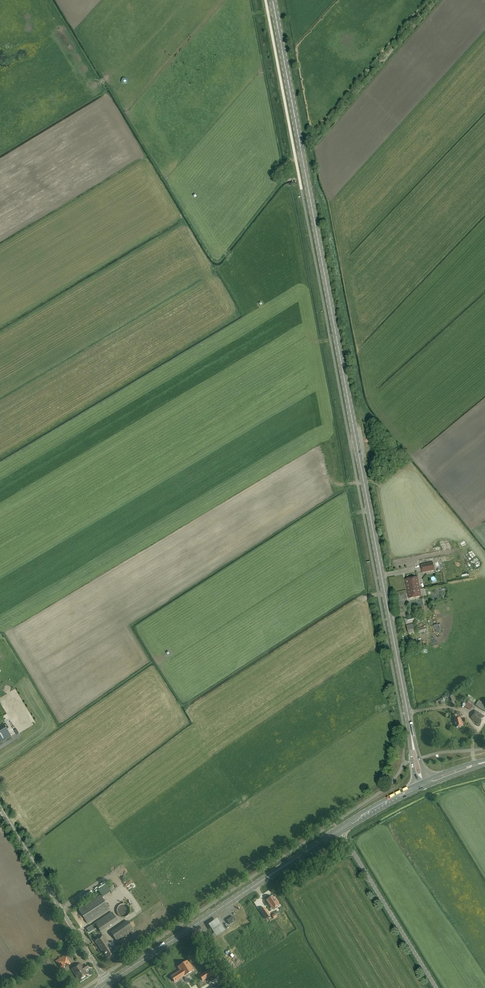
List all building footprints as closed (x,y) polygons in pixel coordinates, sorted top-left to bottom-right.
[(433,563),(421,565),(422,573),(435,571),(433,563)] [(408,592),(420,590),(417,578),(405,580),(408,592)] [(421,596),(420,590),(408,592),(409,598),(421,596)] [(406,625),(420,621),(420,620),(419,617),(418,615),(404,618),(406,625)] [(416,632),(414,624),(406,626),(408,634),(416,632)] [(414,647),(413,639),(404,640),(406,648),(414,647)] [(470,710),(477,700),(469,695),(463,705),(470,710)] [(442,705),(445,704),(443,700),(446,698),(445,697),(428,705),(429,707),(441,701),(442,705)] [(484,711),(484,704),(479,700),(476,705),(484,711)] [(475,710),(471,718),(480,724),(484,716),(483,715),(475,710)] [(454,723),(455,723),(456,727),(463,726),(461,718),(460,713),(453,715),(454,719),(454,720),(453,720),(454,723)] [(10,736),(7,731),(4,725),(0,727),(0,742),(10,736)] [(124,884),(120,886),(126,895),(130,892),(124,884)] [(87,923),(110,909),(101,895),(78,910),(87,923)] [(274,909),(279,905),(275,898),(274,899),(272,896),(266,900),(270,906),(271,905),(274,909)] [(265,919),(270,916),(264,907),(260,910),(265,919)] [(101,932),(118,921),(112,912),(95,923),(101,932)] [(236,920),(233,916),(227,920),(229,925),(236,920)] [(217,917),(208,923),(211,928),(216,935),(225,929),(221,922),(217,917)] [(130,935),(129,933),(134,930),(128,921),(111,932),(117,941),(127,935),(128,937),(130,935)] [(103,952),(108,959),(115,954),(110,947),(111,947),(104,935),(95,941),(103,952)] [(66,957),(65,955),(55,961),(62,970),(71,964),(66,957)] [(184,976),(194,970),(189,962),(188,963),(187,961),(179,966),(179,967),(178,967),(180,971),(171,976),(175,982),(184,976)] [(71,969),(79,980),(88,974),(85,970),(89,968),(87,965),(83,967),(81,963),(71,969)] [(215,973),(211,968),(199,976),(203,981),(215,973)]
